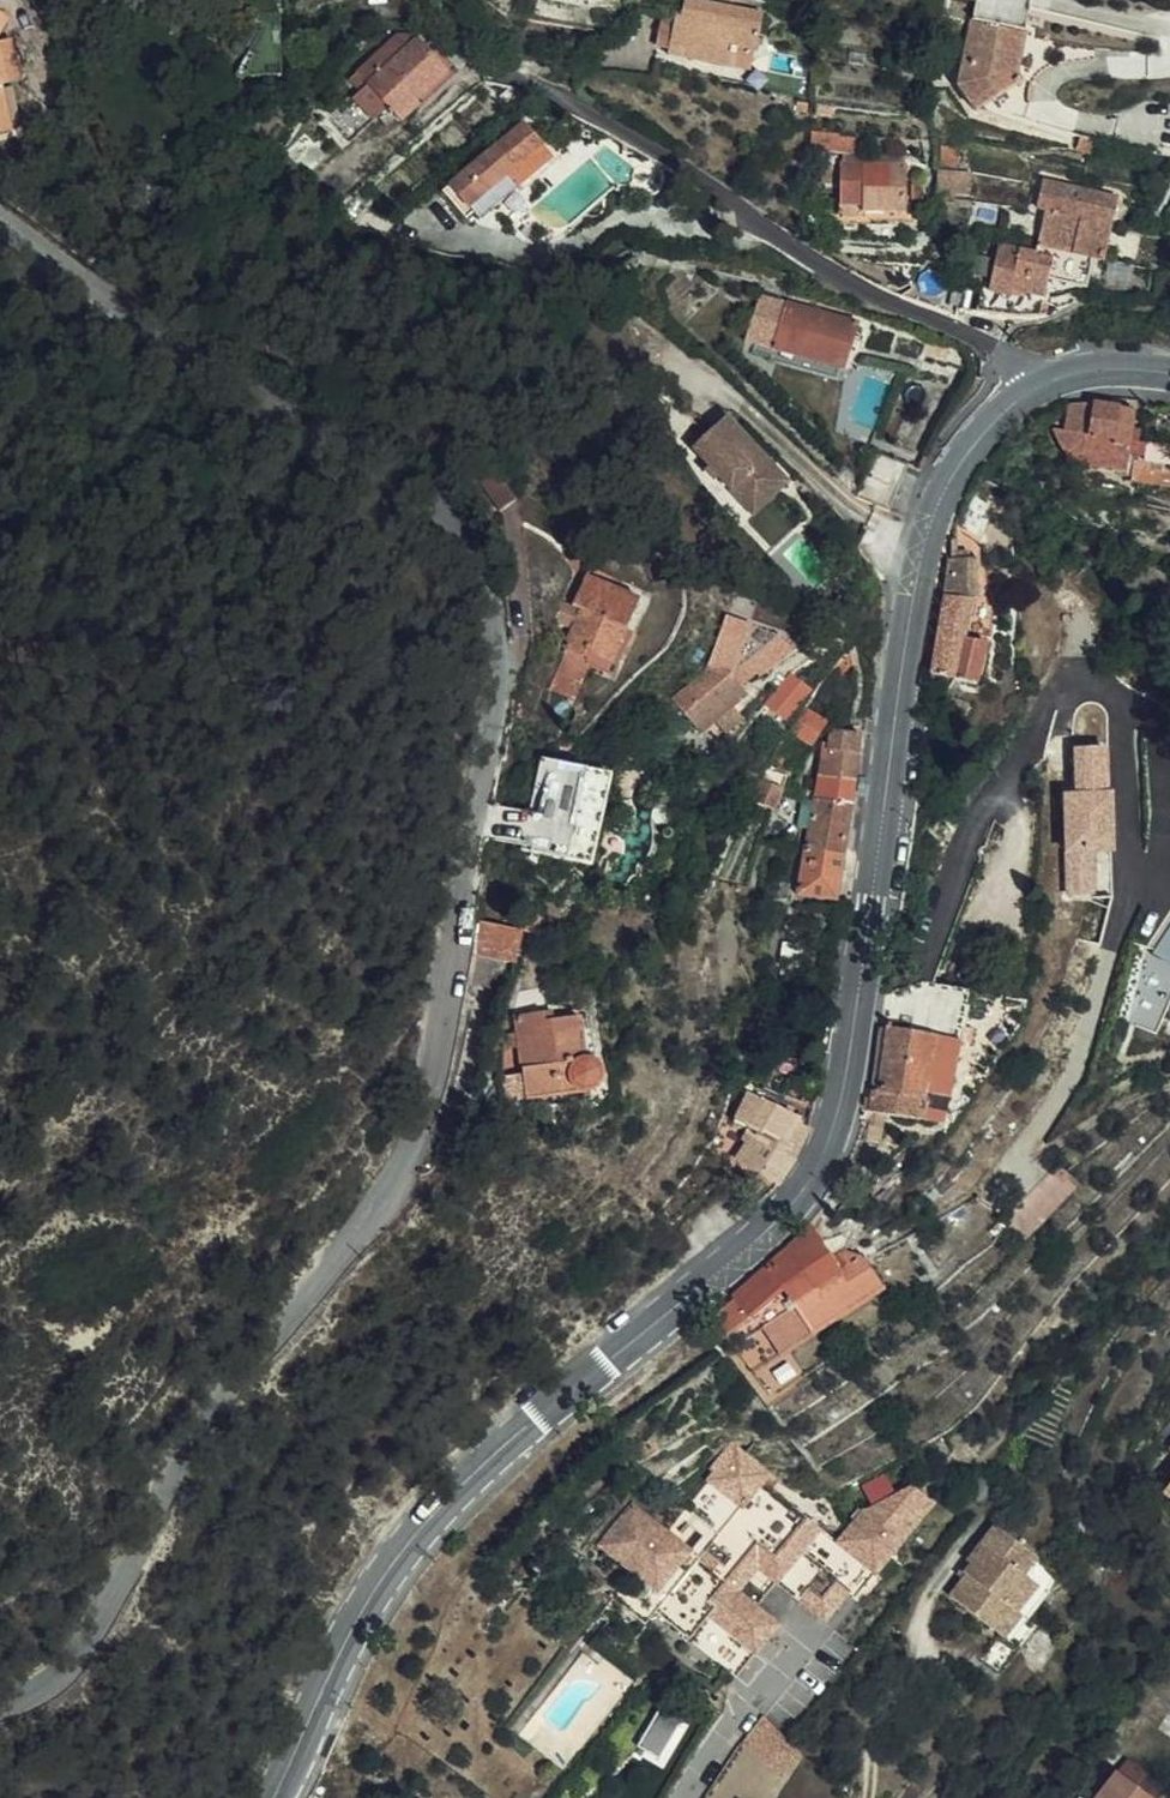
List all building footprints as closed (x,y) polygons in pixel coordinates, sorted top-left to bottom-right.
[(675,18),(666,51),(693,59),(692,64),(730,74),(735,52),(756,57),(764,19),(683,1),(680,19),(675,18)] [(11,21),(0,16),(0,44),(11,21)] [(970,22),(967,44),(1020,53),(1024,32),(970,22)] [(1020,53),(967,44),(959,91),(975,115),(1019,85),(1015,78),(1020,53)] [(410,110),(445,79),(414,45),(363,92),(397,130),(414,115),(410,110)] [(10,98),(26,94),(14,47),(0,50),(0,60),(10,98)] [(693,59),(666,51),(665,58),(692,64),(693,59)] [(10,98),(0,60),(0,141),(19,136),(10,98)] [(538,149),(520,130),(441,201),(466,228),(473,222),(479,228),(556,156),(544,142),(538,149)] [(856,150),(858,136),(813,130),(812,144),(856,150)] [(896,214),(897,178),(834,176),(833,217),(854,219),(854,213),(896,214)] [(972,196),(968,176),(932,183),(936,203),(972,196)] [(1044,215),(1036,256),(1052,259),(1048,282),(1087,289),(1092,260),(1105,263),(1118,199),(1041,185),(1035,213),(1044,215)] [(1052,259),(1036,256),(998,248),(988,294),(987,302),(1042,313),(1048,282),(1052,259)] [(541,293),(548,312),(561,308),(555,289),(541,293)] [(987,302),(988,294),(980,292),(974,319),(991,322),(1006,323),(1041,316),(1042,313),(987,302)] [(843,370),(850,353),(858,326),(790,305),(776,349),(843,370)] [(1082,406),(1069,411),(1068,436),(1055,435),(1065,452),(1079,465),(1130,468),(1130,452),(1131,441),(1128,441),(1129,431),(1129,409),(1082,406)] [(725,419),(712,430),(724,443),(737,432),(725,419)] [(700,441),(710,432),(705,426),(694,435),(700,441)] [(724,443),(712,430),(710,432),(700,441),(691,449),(708,467),(704,470),(713,482),(718,478),(742,506),(763,487),(757,481),(770,469),(737,432),(724,443)] [(1139,431),(1129,431),(1128,441),(1131,441),(1130,452),(1138,452),(1139,431)] [(1137,454),(1137,473),(1146,480),(1169,481),(1169,456),(1137,454)] [(785,485),(770,469),(757,481),(763,487),(742,506),(751,517),(785,485)] [(511,503),(491,475),(473,489),(493,516),(511,503)] [(950,560),(944,594),(971,597),(971,596),(974,559),(950,560)] [(582,577),(572,600),(581,605),(577,615),(560,652),(563,653),(544,693),(569,705),(585,670),(573,665),(575,659),(578,661),(581,653),(601,662),(616,630),(623,632),(637,601),(582,577)] [(930,684),(934,685),(944,686),(945,678),(978,683),(988,643),(964,640),(971,597),(944,594),(930,684)] [(581,605),(572,600),(567,610),(577,615),(581,605)] [(791,668),(764,701),(788,721),(815,688),(791,668)] [(703,746),(716,734),(734,715),(746,702),(728,683),(684,728),(703,746)] [(868,717),(871,697),(855,694),(852,714),(868,717)] [(807,703),(790,730),(813,744),(830,717),(807,703)] [(734,715),(716,734),(725,743),(743,726),(734,715)] [(828,751),(858,755),(862,734),(831,730),(828,751)] [(1118,852),(1113,742),(1071,744),(1073,792),(1062,793),(1067,897),(1095,896),(1093,853),(1118,852)] [(823,776),(854,782),(858,755),(828,751),(827,756),(823,776)] [(524,848),(597,861),(614,769),(541,755),(524,848)] [(762,761),(756,772),(757,773),(782,780),(785,768),(762,761)] [(782,780),(757,773),(749,795),(772,803),(776,797),(782,780)] [(812,801),(850,807),(854,782),(823,776),(816,776),(812,801)] [(809,820),(847,826),(850,807),(812,801),(809,820)] [(804,849),(842,855),(847,826),(809,820),(804,849)] [(800,870),(839,877),(842,855),(804,849),(800,870)] [(835,902),(839,877),(800,870),(796,894),(835,902)] [(1156,954),(1169,961),(1169,926),(1156,954)] [(534,936),(503,930),(497,929),(496,938),(490,965),(519,971),(528,973),(534,936)] [(519,971),(490,965),(486,989),(485,994),(515,1000),(519,971)] [(1141,972),(1133,1023),(1164,1028),(1169,991),(1169,977),(1141,972)] [(551,1011),(541,1012),(542,1022),(551,1021),(551,1011)] [(542,1022),(541,1012),(515,1017),(525,1099),(586,1091),(592,1088),(597,1082),(598,1075),(597,1067),(591,1061),(580,1059),(576,1018),(551,1021),(542,1022)] [(975,1047),(889,1031),(878,1090),(870,1088),(866,1111),(959,1129),(975,1047)] [(745,1097),(733,1120),(758,1131),(798,1150),(809,1125),(745,1097)] [(741,1162),(778,1182),(783,1176),(798,1150),(758,1131),(741,1162)] [(1026,1234),(1081,1185),(1063,1165),(1008,1214),(1026,1234)] [(794,1254),(810,1276),(833,1260),(820,1243),(815,1236),(794,1254)] [(760,1327),(725,1350),(743,1374),(768,1359),(926,1260),(913,1239),(868,1261),(862,1253),(841,1269),(833,1260),(810,1276),(818,1286),(794,1303),(789,1298),(774,1308),(775,1313),(763,1328),(760,1327)] [(788,1246),(769,1264),(774,1268),(793,1255),(794,1254),(788,1246)] [(769,1264),(732,1295),(738,1304),(723,1317),(734,1330),(783,1291),(789,1298),(794,1303),(818,1286),(810,1276),(794,1254),(793,1255),(774,1268),(769,1264)] [(768,1359),(743,1374),(749,1382),(773,1367),(768,1359)] [(774,1469),(740,1443),(714,1475),(691,1502),(724,1530),(718,1537),(713,1545),(706,1554),(696,1546),(673,1526),(666,1520),(639,1498),(606,1538),(634,1560),(640,1566),(618,1595),(650,1621),(659,1609),(739,1675),(784,1622),(761,1603),(766,1597),(759,1591),(768,1581),(775,1586),(780,1580),(829,1620),(854,1589),(875,1565),(868,1560),(885,1539),(899,1549),(939,1501),(918,1482),(870,1507),(844,1540),(795,1499),(790,1506),(769,1490),(775,1482),(768,1477),(774,1469)] [(1159,1490),(1169,1499),(1169,1478),(1159,1490)] [(795,1499),(775,1482),(769,1490),(790,1506),(795,1499)] [(724,1530),(691,1502),(684,1497),(666,1520),(673,1526),(684,1510),(709,1531),(696,1546),(706,1554),(713,1545),(718,1537),(724,1530)] [(1018,1617),(1012,1612),(1033,1586),(1021,1575),(1033,1559),(1026,1553),(993,1526),(966,1562),(972,1567),(948,1597),(987,1628),(1014,1649),(1033,1628),(1018,1617)] [(881,1570),(899,1549),(885,1539),(868,1560),(875,1565),(854,1589),(861,1595),(881,1570)] [(640,1566),(634,1560),(593,1613),(600,1618),(604,1611),(618,1595),(640,1566)] [(766,1597),(775,1586),(768,1581),(759,1591),(766,1597)] [(745,1736),(771,1757),(792,1731),(767,1709),(745,1736)] [(806,1746),(792,1731),(771,1757),(788,1771),(806,1746)] [(1110,1780),(1128,1794),(1138,1781),(1121,1767),(1110,1780)] [(1128,1794),(1110,1780),(1109,1778),(1096,1794),(1093,1791),(1088,1797),(1089,1797),(1134,1797),(1128,1794)] [(1128,1794),(1134,1797),(1156,1797),(1157,1796),(1138,1781),(1128,1794)]
